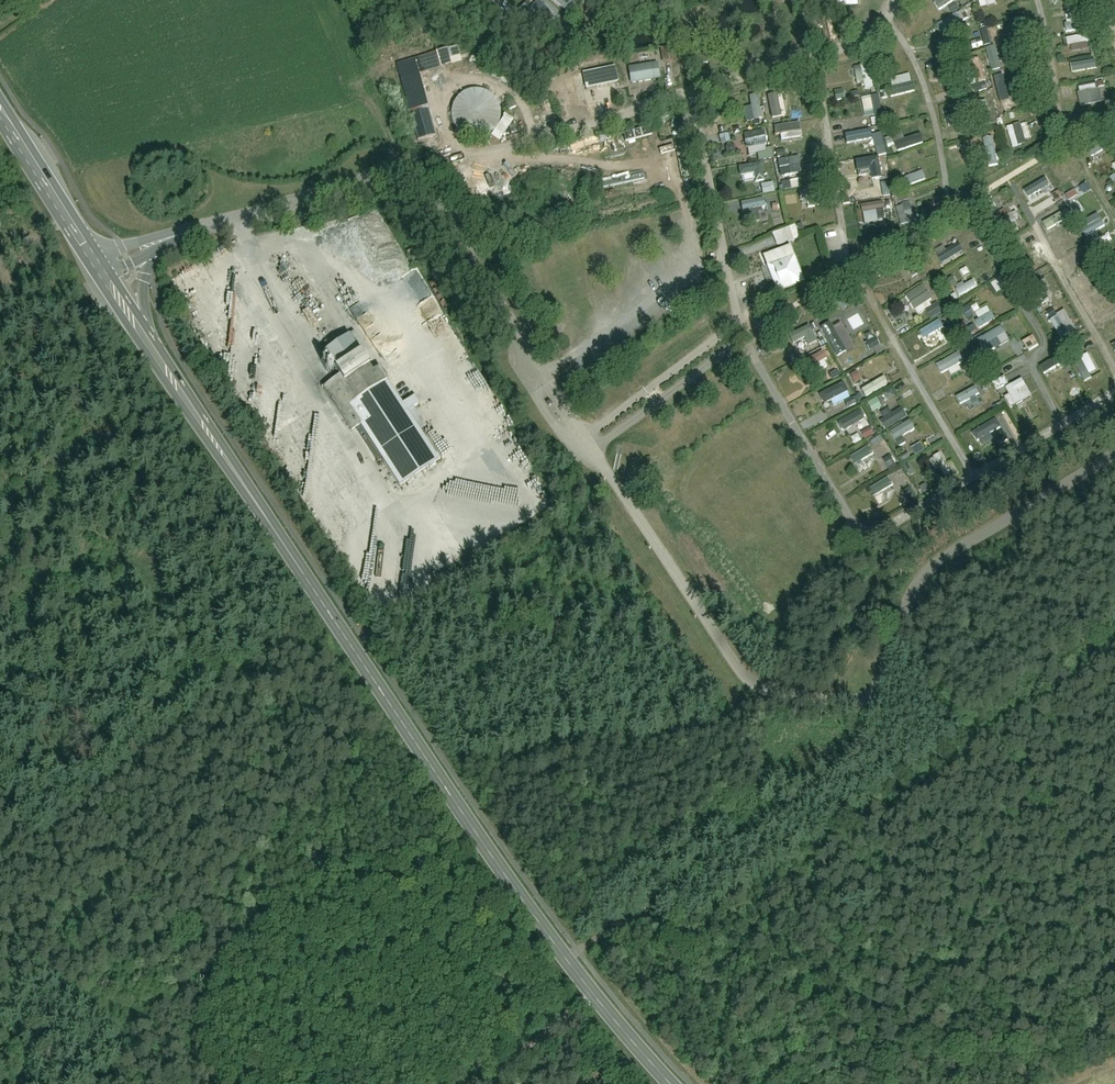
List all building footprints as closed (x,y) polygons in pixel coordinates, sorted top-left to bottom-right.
[(430,121),(415,64),(396,69),(411,126),(430,121)] [(610,68),(578,75),(582,93),(614,86),(610,68)] [(452,104),(449,119),(452,127),(460,136),(474,140),(487,136),(496,125),(498,110),(489,95),(476,90),(461,94),(452,104)] [(787,245),(760,256),(776,294),(802,283),(787,245)] [(411,396),(398,404),(375,366),(362,374),(349,353),(324,368),(398,487),(419,474),(410,461),(426,451),(404,416),(418,407),(411,396)]
